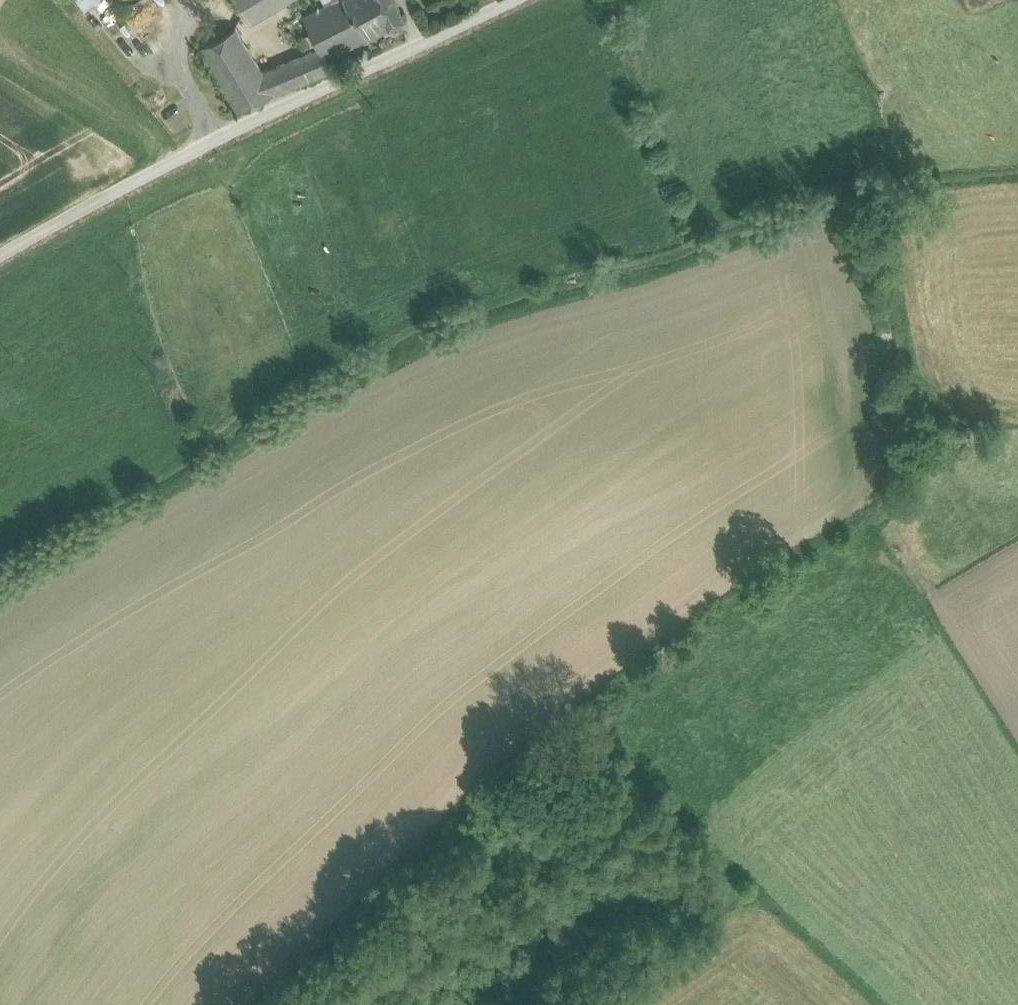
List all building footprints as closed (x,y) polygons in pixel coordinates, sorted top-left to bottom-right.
[(252,21),(289,0),(237,0),(252,21)] [(345,0),(336,0),(327,5),(305,17),(321,47),(329,58),(368,37),(355,13),(352,14),(345,0)] [(391,27),(376,0),(345,0),(352,14),(355,13),(368,37),(369,38),(391,27)] [(406,18),(396,0),(376,0),(391,27),(406,18)] [(275,91),(263,70),(237,27),(204,46),(241,111),(275,91)] [(329,58),(321,47),(263,70),(275,91),(334,68),(329,58)]
